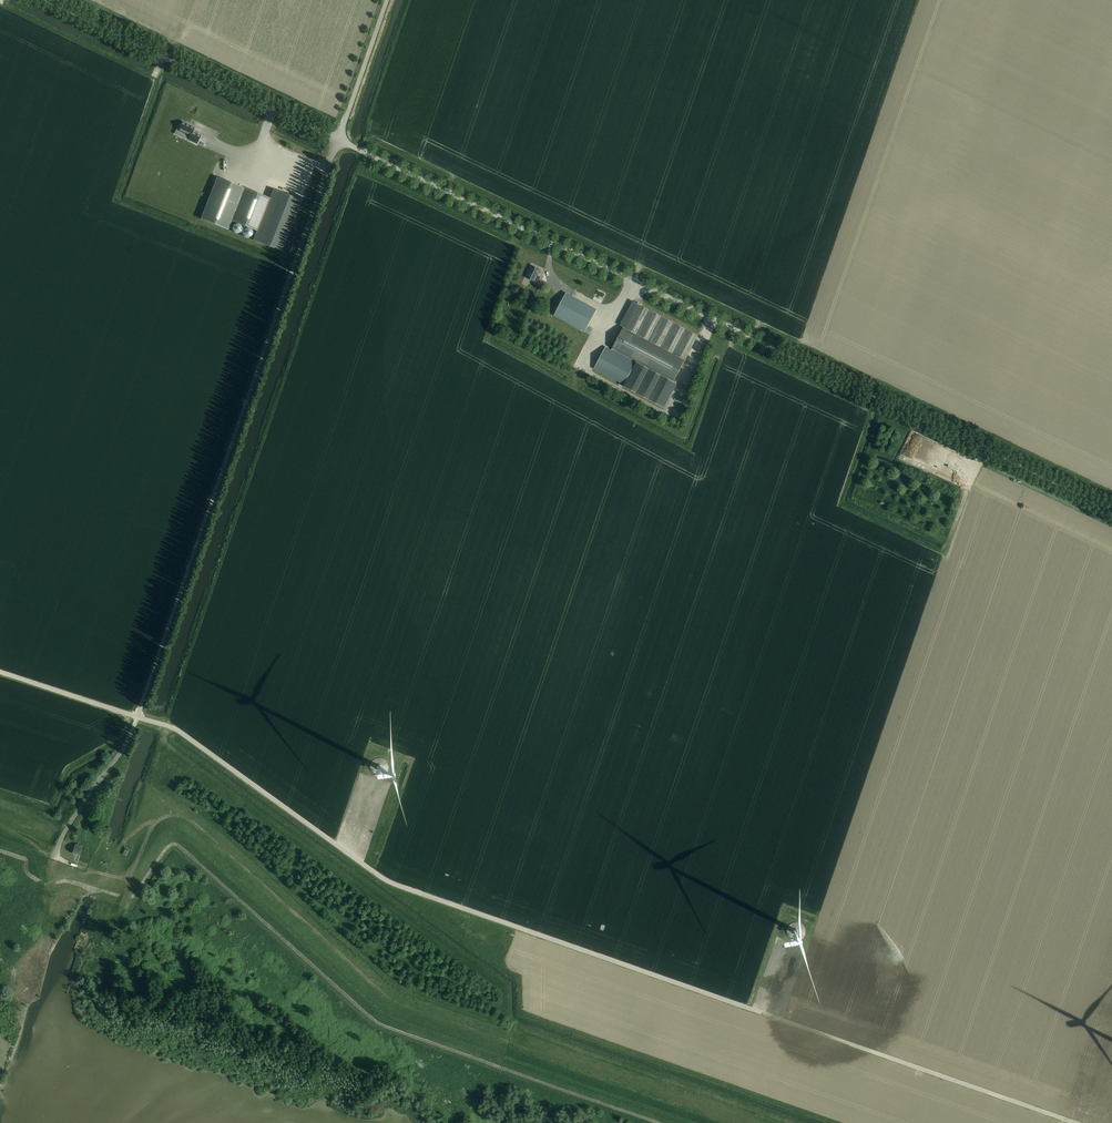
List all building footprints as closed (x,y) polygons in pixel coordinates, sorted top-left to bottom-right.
[(273,190),(270,198),(218,178),(202,218),(227,229),(231,220),(257,230),(254,239),(281,250),(300,200),(273,190)] [(234,234),(236,234),(238,234),(240,233),(241,231),(241,229),(241,227),(239,226),(237,225),(235,225),(233,226),(232,228),(231,230),(232,232),(234,234)] [(244,238),(246,239),(248,238),(250,237),(251,236),(252,233),(251,231),(250,230),(248,229),(245,229),(243,230),(242,232),(242,234),(242,236),(244,238)] [(531,265),(526,278),(537,283),(540,277),(537,276),(540,269),(531,265)] [(556,310),(554,315),(571,324),(580,329),(590,334),(593,328),(588,326),(597,309),(566,293),(556,310)] [(605,347),(594,368),(665,406),(677,383),(673,381),(697,336),(639,306),(632,302),(620,325),(624,327),(612,350),(605,347)] [(72,853),(80,855),(82,846),(75,843),(74,848),(72,847),(71,852),(72,852),(72,853)] [(124,846),(121,853),(126,855),(130,848),(124,846)]
